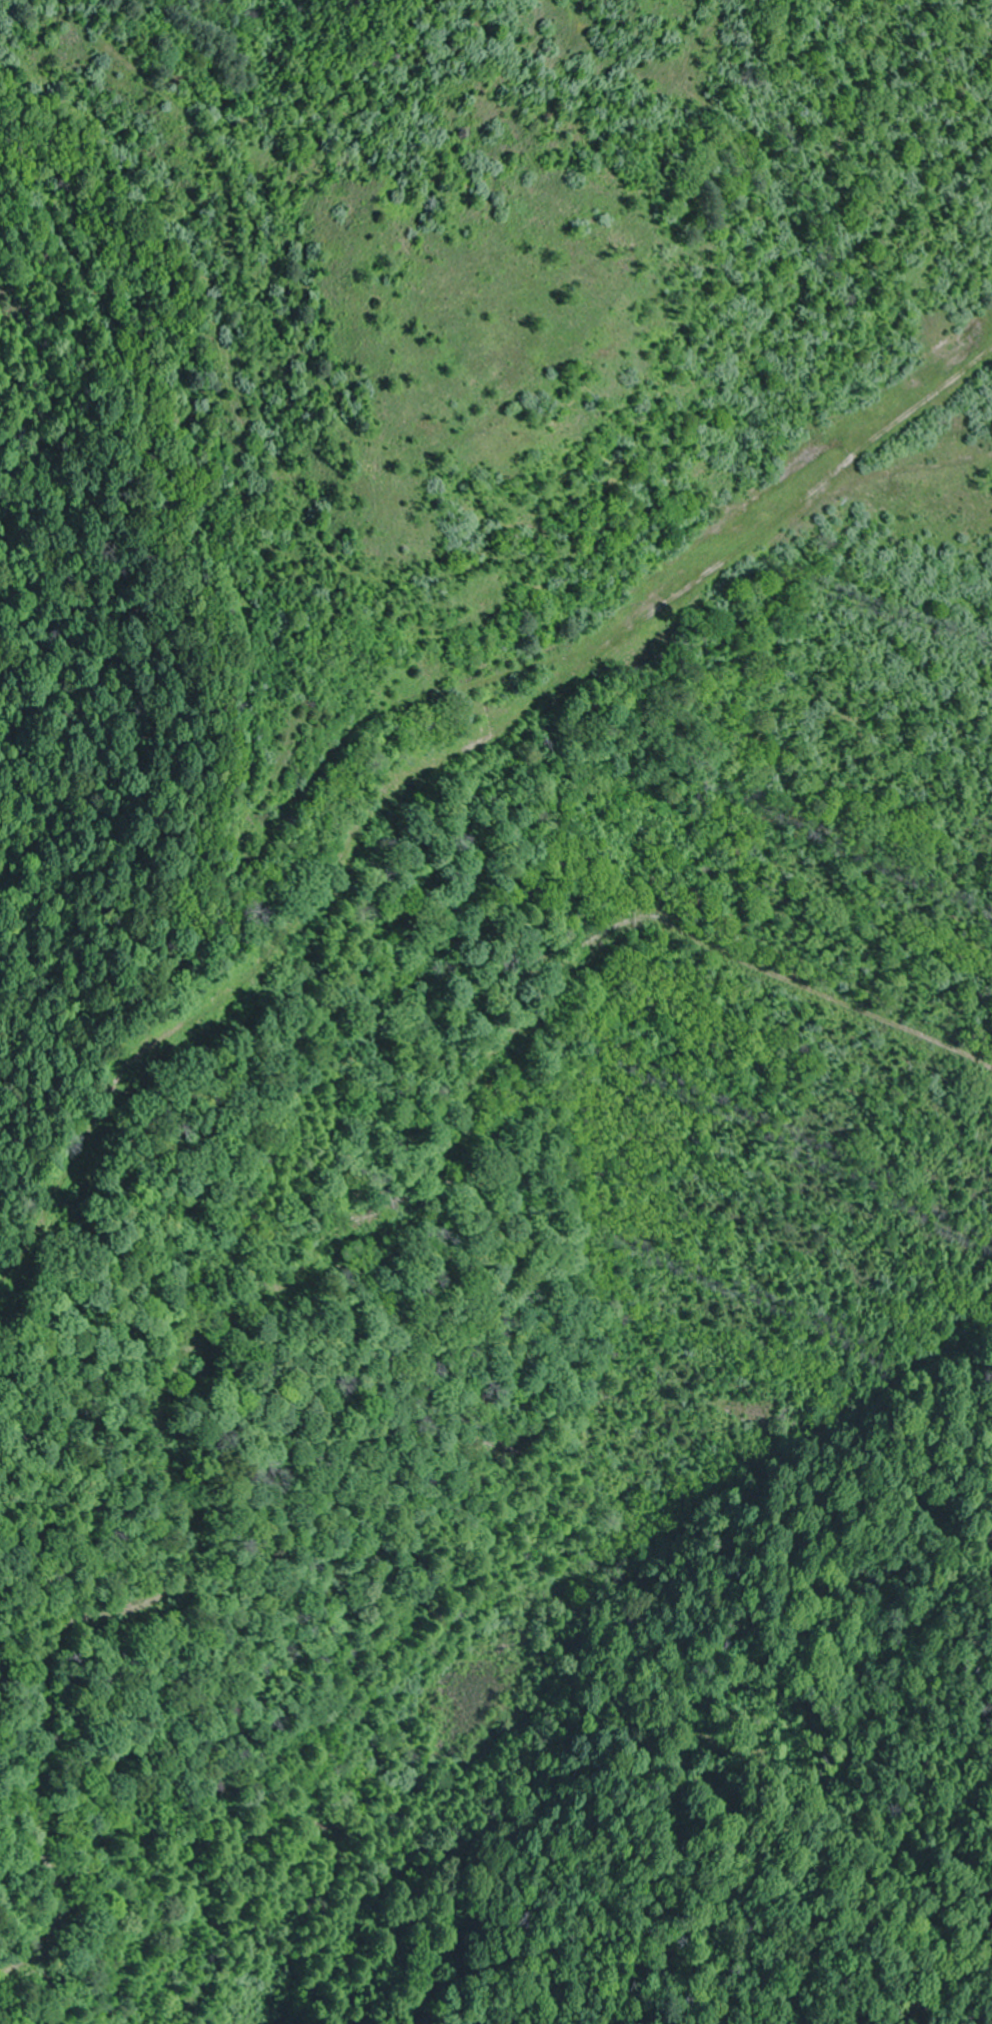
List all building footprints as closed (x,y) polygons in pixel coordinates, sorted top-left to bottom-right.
[(763,539),(759,534),(739,547),(743,553),(763,539)]
